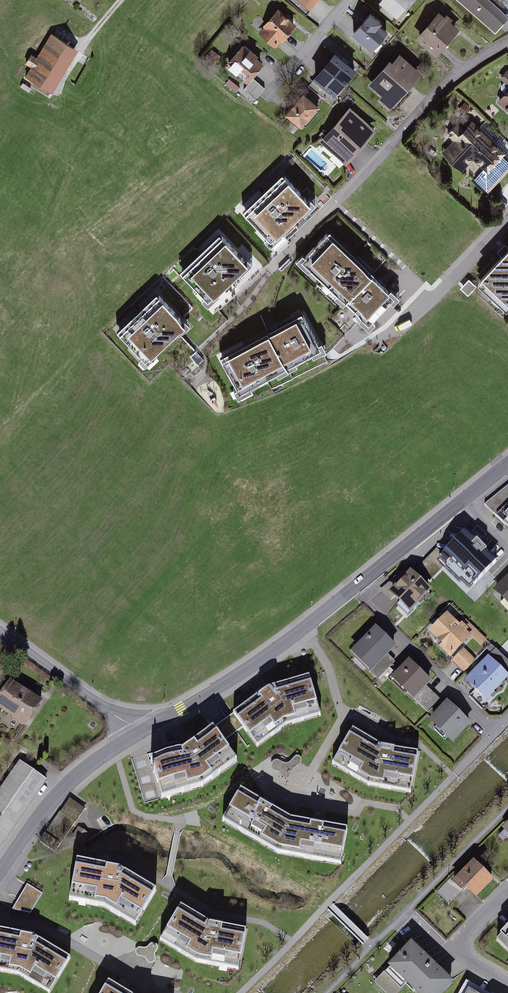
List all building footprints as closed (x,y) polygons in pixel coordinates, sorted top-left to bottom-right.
[(307,19),(322,0),(284,0),(307,19)] [(383,2),(401,16),(413,0),(385,0),(383,2)] [(498,34),(507,22),(507,16),(490,0),(458,0),(498,34)] [(300,25),(281,10),(260,36),(277,49),(282,42),(285,45),(300,25)] [(385,23),(374,13),(355,35),(375,52),(392,33),(383,25),(385,23)] [(448,19),(441,13),(418,41),(440,58),(463,30),(455,24),(457,22),(450,16),(448,19)] [(29,79),(56,93),(80,49),(52,35),(39,59),(32,56),(27,65),(34,69),(29,79)] [(268,63),(247,46),(229,67),(250,85),(268,63)] [(362,73),(339,54),(311,89),(334,107),(362,73)] [(393,61),(370,87),(383,99),(379,103),(392,114),(425,76),(402,55),(395,63),(393,61)] [(322,109),(306,94),(288,116),(305,130),(322,109)] [(500,105),(507,112),(507,95),(500,105)] [(462,123),(449,136),(456,142),(445,154),(488,194),(507,173),(507,159),(505,157),(507,154),(507,153),(481,128),(485,123),(467,105),(456,117),(462,123)] [(379,132),(352,109),(322,144),(349,167),(379,132)] [(320,205),(290,176),(252,215),(281,244),(320,205)] [(258,267),(226,235),(190,272),(222,304),(258,267)] [(310,269),(347,302),(375,270),(338,238),(310,269)] [(507,246),(499,254),(503,259),(507,254),(507,247),(507,246)] [(503,259),(486,278),(480,284),(507,310),(507,254),(503,259)] [(402,292),(375,270),(347,302),(375,325),(402,292)] [(478,288),(471,281),(462,289),(469,297),(478,288)] [(198,325),(169,296),(131,334),(160,363),(198,325)] [(282,338),(296,366),(322,348),(306,322),(282,338)] [(296,366),(282,338),(241,357),(255,385),(296,366)] [(490,508),(507,526),(507,490),(490,508)] [(475,587),(507,560),(507,556),(472,524),(440,551),(475,587)] [(432,583),(450,564),(437,552),(419,571),(432,583)] [(434,595),(416,576),(414,574),(407,581),(409,582),(399,592),(397,590),(392,595),(394,597),(412,616),(434,595)] [(497,593),(507,603),(507,581),(497,593)] [(433,631),(445,644),(442,647),(454,660),(457,656),(465,647),(475,638),(483,645),(489,639),(470,620),(465,625),(452,612),(433,631)] [(400,650),(379,629),(353,656),(373,677),(400,650)] [(479,659),(465,647),(454,660),(467,672),(479,659)] [(491,656),(467,680),(490,702),(507,683),(507,673),(503,668),(507,663),(507,659),(498,649),(491,656)] [(413,661),(395,679),(417,701),(418,700),(431,687),(435,682),(413,661)] [(312,685),(310,677),(267,689),(234,713),(238,718),(249,733),(255,743),(276,726),(285,721),(303,715),(319,711),(316,697),(312,685)] [(44,702),(13,682),(0,703),(0,706),(29,725),(44,702)] [(443,699),(431,687),(418,700),(431,712),(443,699)] [(450,704),(432,723),(456,745),(474,726),(450,704)] [(182,793),(203,787),(215,778),(236,761),(231,755),(220,741),(213,729),(184,751),(153,761),(157,778),(161,793),(162,798),(182,793)] [(384,747),(352,729),(345,743),(341,753),(331,765),(346,772),(370,785),(385,788),(411,793),(414,782),(416,765),(418,753),(384,747)] [(20,760),(0,789),(0,847),(47,778),(20,760)] [(255,839),(279,853),(315,859),(341,864),(343,852),(347,834),(347,830),(318,824),(291,819),(266,804),(240,789),(239,792),(226,815),(223,821),(238,830),(255,839)] [(89,833),(78,826),(71,836),(82,844),(89,833)] [(120,865),(76,856),(76,862),(72,882),(69,896),(83,898),(95,900),(103,902),(114,907),(125,914),(135,919),(142,908),(152,891),(155,886),(120,865)] [(464,892),(468,888),(477,897),(495,879),(474,860),(457,878),(453,882),(464,892)] [(43,893),(27,883),(12,908),(31,912),(43,893)] [(180,933),(174,939),(187,946),(193,950),(209,960),(223,966),(235,967),(247,968),(253,958),(256,946),(257,935),(233,931),(198,911),(191,918),(180,933)] [(0,930),(0,971),(3,972),(18,975),(38,986),(46,990),(50,992),(54,986),(61,974),(71,956),(38,937),(0,930)] [(411,944),(375,982),(386,992),(396,992),(407,982),(419,992),(441,992),(451,983),(411,944)] [(108,981),(101,992),(129,992),(108,981)]
